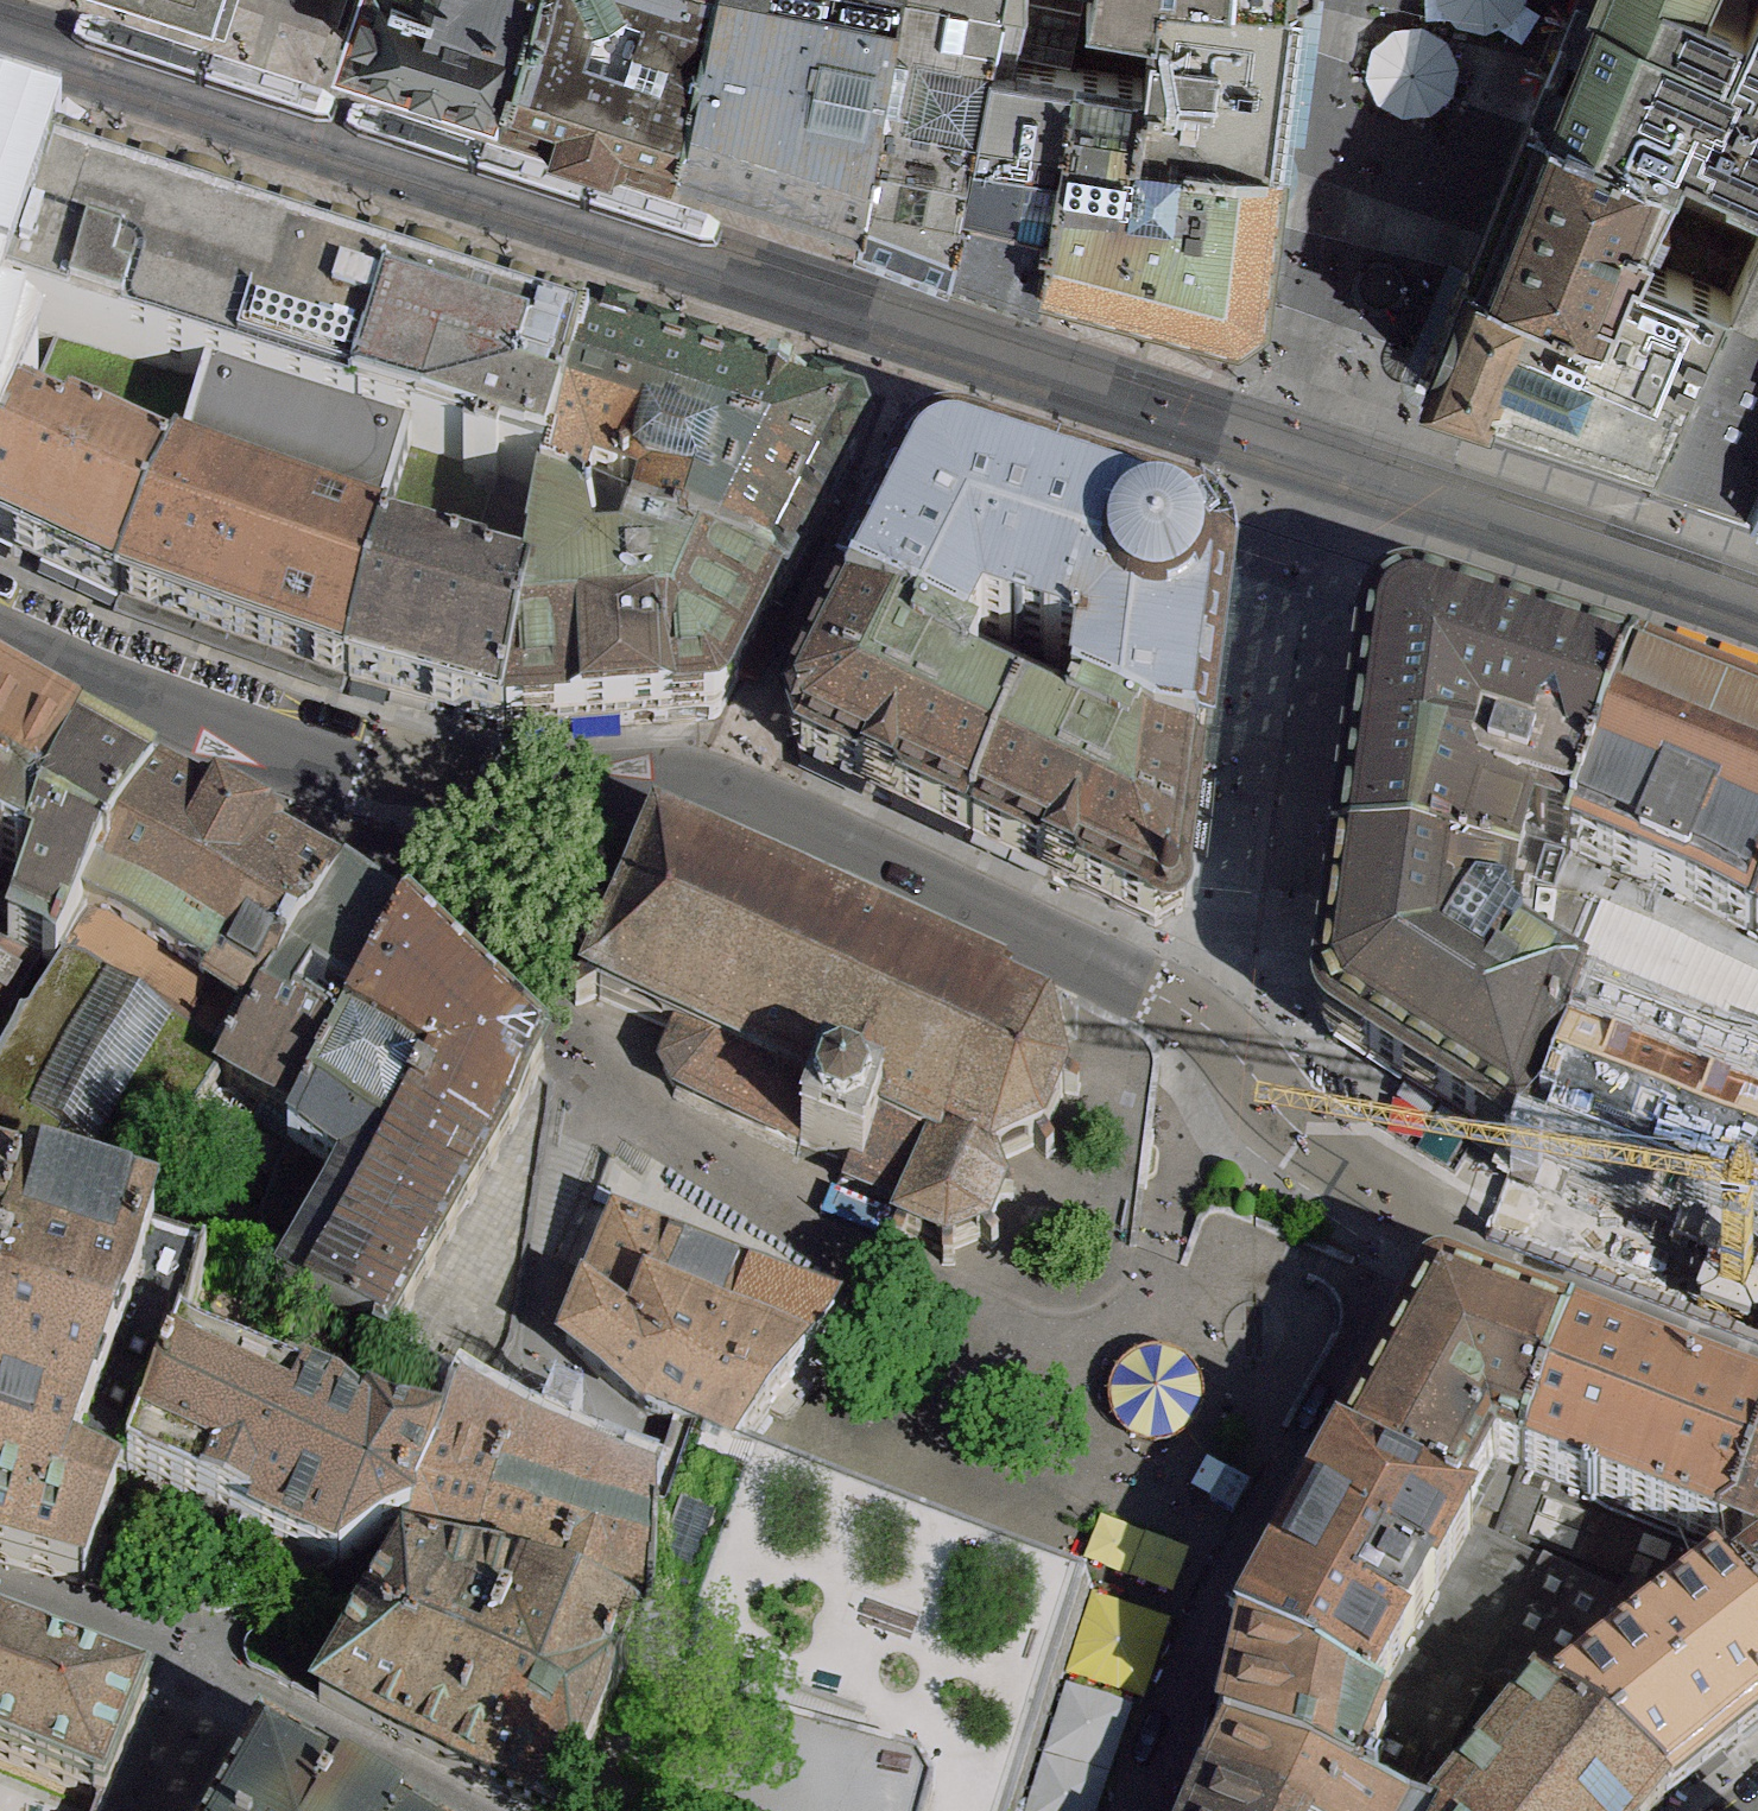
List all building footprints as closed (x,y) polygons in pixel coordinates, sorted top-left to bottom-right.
[(513,95),(539,0),(336,0),(324,35),(380,52),(513,95)] [(513,95),(614,128),(684,151),(704,0),(539,0),(513,95)] [(684,151),(699,156),(784,183),(879,214),(927,0),(704,0),(684,151)] [(948,262),(998,0),(927,0),(879,214),(873,238),(921,253),(948,262)] [(948,262),(1038,294),(1042,266),(1074,58),(1046,55),(1013,49),(1026,0),(998,0),(948,262)] [(1013,49),(1046,55),(1054,0),(1026,0),(1013,49)] [(1300,0),(1153,0),(1152,7),(1143,72),(1138,130),(1280,148),(1293,61),(1300,0)] [(1536,104),(1680,165),(1664,194),(1754,235),(1757,226),(1757,0),(1751,0),(1745,13),(1728,50),(1613,0),(1577,0),(1558,46),(1536,104)] [(1728,50),(1745,13),(1720,0),(1613,0),(1728,50)] [(1273,234),(1280,148),(1138,130),(1143,72),(1074,58),(1042,266),(1163,296),(1239,315),(1265,298),(1273,234)] [(1503,185),(1473,263),(1609,318),(1664,194),(1680,165),(1536,104),(1503,185)] [(23,180),(0,173),(0,253),(23,180)] [(305,264),(88,200),(23,180),(0,253),(0,325),(44,338),(97,354),(144,369),(259,404),(305,264)] [(1568,423),(1656,450),(1754,235),(1664,194),(1609,318),(1473,263),(1441,341),(1430,377),(1568,423)] [(1656,450),(1684,459),(1750,481),(1757,464),(1757,226),(1754,235),(1656,450)] [(556,485),(591,350),(369,283),(305,264),(259,404),(515,474),(556,485)] [(91,374),(97,354),(44,338),(39,357),(91,374)] [(637,557),(774,595),(856,429),(732,392),(591,350),(556,485),(544,530),(589,544),(598,520),(618,523),(638,509),(645,529),(637,557)] [(4,391),(13,368),(0,364),(0,390),(4,391)] [(510,501),(515,474),(259,404),(144,369),(126,426),(251,463),(336,480),(510,501)] [(31,568),(114,604),(144,504),(0,440),(0,555),(31,568)] [(1149,757),(1200,768),(1221,646),(1230,591),(1233,566),(1230,546),(1213,534),(1187,524),(1080,490),(964,451),(945,450),(927,452),(913,464),(902,483),(838,621),(978,685),(987,656),(1069,682),(1057,717),(1149,757)] [(494,577),(510,501),(336,480),(251,463),(242,491),(274,502),(271,518),(494,577)] [(236,643),(346,678),(373,579),(378,562),(148,488),(144,504),(114,604),(236,643)] [(524,629),(501,728),(603,721),(658,718),(716,713),(756,634),(774,595),(637,557),(625,587),(597,587),(589,544),(544,530),(524,629)] [(618,552),(622,541),(610,538),(606,548),(618,552)] [(373,579),(346,678),(429,705),(501,728),(524,629),(373,579)] [(871,783),(967,826),(1011,699),(978,685),(838,621),(794,722),(805,754),(871,783)] [(1570,863),(1620,699),(1491,654),(1424,630),(1405,626),(1387,628),(1370,640),(1360,658),(1351,732),(1337,852),(1503,901),(1524,845),(1570,863)] [(1187,839),(1200,768),(1149,757),(1057,717),(1011,699),(967,826),(1073,875),(1145,906),(1178,891),(1187,839)] [(1620,699),(1570,863),(1757,935),(1757,750),(1729,739),(1620,699)] [(76,764),(0,718),(0,863),(26,876),(76,764)] [(61,968),(159,808),(76,764),(26,876),(37,882),(12,938),(41,954),(61,968)] [(221,1079),(332,908),(228,847),(159,808),(61,968),(0,1071),(0,1168),(31,1188),(121,1224),(221,1079)] [(679,1094),(796,1150),(850,1170),(845,1186),(908,1212),(893,1245),(904,1250),(909,1239),(943,1254),(944,1265),(956,1265),(955,1250),(982,1238),(992,1249),(1001,1241),(991,1229),(1002,1202),(1015,1202),(1016,1191),(1002,1191),(994,1175),(996,1165),(1034,1147),(1047,1158),(1055,1151),(1044,1140),(1064,1093),(1079,1096),(1081,1086),(1065,1083),(1057,1049),(1076,1041),(1076,1019),(707,841),(698,857),(678,848),(670,829),(651,835),(655,848),(593,987),(571,993),(577,1006),(598,1000),(682,1035),(665,1069),(679,1094)] [(1757,997),(1757,935),(1570,863),(1524,845),(1503,901),(1495,942),(1505,962),(1534,982),(1597,1010),(1733,1066),(1757,997)] [(1411,1093),(1532,1164),(1597,1010),(1534,982),(1505,962),(1495,942),(1503,901),(1337,852),(1326,947),(1315,1038),(1411,1093)] [(12,938),(37,882),(26,876),(0,863),(0,933),(12,938)] [(221,1079),(301,1127),(406,950),(378,925),(341,899),(332,908),(221,1079)] [(19,1021),(11,1013),(41,954),(12,938),(0,933),(0,1056),(19,1021)] [(406,950),(301,1127),(294,1148),(344,1177),(304,1244),(278,1289),(384,1355),(388,1348),(430,1277),(541,1088),(539,1074),(462,1001),(406,950)] [(1733,1066),(1757,1077),(1757,997),(1733,1066)] [(1532,1164),(1757,1249),(1757,1077),(1733,1066),(1597,1010),(1532,1164)] [(290,1218),(308,1176),(281,1162),(264,1207),(290,1218)] [(169,1244),(278,1289),(304,1244),(261,1221),(191,1195),(169,1244)] [(5,1289),(27,1221),(0,1215),(0,1299),(5,1289)] [(27,1221),(5,1289),(0,1299),(0,1560),(11,1563),(83,1585),(117,1500),(108,1496),(113,1482),(66,1462),(141,1254),(27,1221)] [(716,1328),(741,1276),(644,1237),(618,1227),(585,1305),(694,1377),(716,1328)] [(66,1462),(113,1482),(119,1467),(125,1470),(180,1350),(209,1275),(141,1254),(66,1462)] [(829,1310),(741,1276),(716,1328),(804,1366),(835,1324),(829,1310)] [(694,1377),(585,1305),(567,1346),(637,1413),(670,1430),(699,1441),(714,1447),(731,1454),(734,1452),(771,1410),(694,1377)] [(1339,1473),(1455,1531),(1485,1478),(1482,1467),(1492,1461),(1522,1474),(1568,1353),(1446,1306),(1430,1310),(1387,1385),(1339,1473)] [(716,1328),(694,1377),(771,1410),(804,1366),(716,1328)] [(407,1529),(428,1462),(376,1432),(363,1442),(328,1409),(180,1350),(125,1470),(174,1490),(209,1507),(206,1518),(236,1533),(245,1522),(338,1567),(407,1529)] [(1568,1353),(1522,1474),(1728,1555),(1757,1478),(1757,1426),(1679,1395),(1568,1353)] [(455,1411),(428,1462),(407,1529),(489,1557),(561,1581),(599,1593),(608,1565),(626,1492),(521,1449),(455,1411)] [(1238,1656),(1247,1661),(1367,1728),(1471,1539),(1455,1531),(1339,1473),(1297,1547),(1238,1656)] [(1728,1555),(1522,1474),(1492,1550),(1544,1575),(1617,1611),(1640,1596),(1673,1570),(1717,1586),(1728,1555)] [(1728,1555),(1757,1565),(1757,1478),(1728,1555)] [(637,1496),(626,1492),(608,1565),(623,1570),(648,1577),(651,1500),(637,1496)] [(484,1571),(489,1557),(407,1529),(405,1551),(403,1570),(477,1589),(484,1571)] [(1471,1539),(1367,1728),(1387,1739),(1424,1759),(1441,1768),(1448,1756),(1486,1685),(1544,1575),(1492,1550),(1471,1539)] [(1726,1598),(1731,1602),(1756,1583),(1757,1583),(1757,1565),(1728,1555),(1717,1586),(1726,1598)] [(608,1565),(599,1593),(596,1604),(588,1626),(634,1648),(644,1627),(650,1613),(648,1577),(623,1570),(608,1565)] [(322,1704),(430,1760),(535,1810),(561,1810),(622,1677),(630,1658),(634,1648),(588,1626),(540,1604),(477,1589),(403,1570),(386,1597),(322,1704)] [(1540,1716),(1552,1724),(1670,1634),(1640,1596),(1617,1611),(1544,1575),(1486,1685),(1540,1716)] [(1756,1583),(1731,1602),(1757,1639),(1757,1583),(1756,1583)] [(1757,1732),(1757,1639),(1731,1602),(1726,1598),(1717,1597),(1670,1634),(1552,1724),(1665,1803),(1733,1751),(1757,1732)] [(0,1643),(0,1760),(10,1764),(102,1802),(144,1703),(0,1643)] [(1367,1728),(1247,1661),(1242,1683),(1224,1753),(1230,1759),(1352,1810),(1362,1810),(1377,1776),(1372,1772),(1387,1739),(1367,1728)] [(1665,1803),(1552,1724),(1540,1716),(1480,1785),(1459,1810),(1658,1810),(1665,1803)] [(263,1751),(227,1810),(371,1810),(263,1751)] [(1480,1785),(1448,1756),(1441,1768),(1424,1759),(1400,1810),(1459,1810),(1480,1785)] [(1230,1759),(1220,1781),(1207,1806),(1218,1810),(1352,1810),(1230,1759)]
